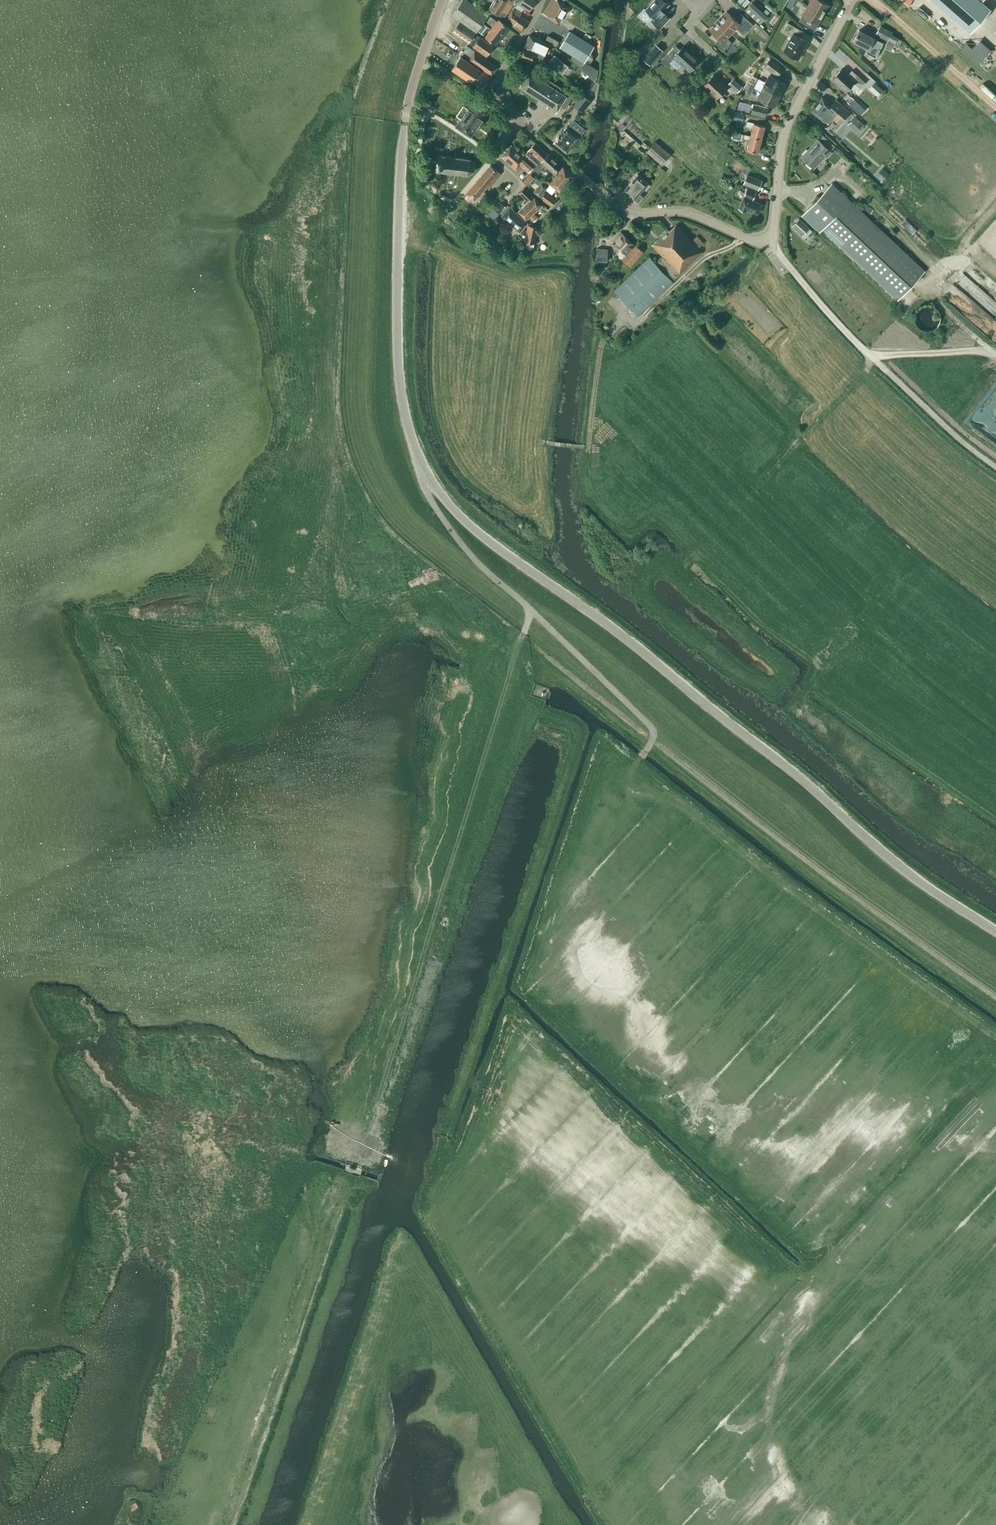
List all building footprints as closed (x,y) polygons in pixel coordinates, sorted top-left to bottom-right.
[(459,21),(453,31),(469,42),(488,15),(467,0),(462,0),(451,15),(459,21)] [(505,0),(494,0),(489,8),(504,17),(512,5),(505,0)] [(515,1),(514,1),(517,3),(525,8),(529,10),(535,0),(513,0),(515,1)] [(558,0),(550,0),(542,13),(558,22),(568,6),(558,0)] [(670,17),(663,10),(669,4),(664,0),(654,0),(645,10),(654,17),(651,20),(660,28),(670,17)] [(829,4),(821,0),(810,0),(808,5),(823,14),(829,4)] [(977,18),(971,12),(982,0),(935,0),(956,18),(959,14),(971,25),(977,18)] [(752,2),(744,9),(760,23),(767,16),(752,2)] [(522,31),(528,20),(520,15),(525,8),(517,3),(506,19),(522,31)] [(802,15),(818,24),(823,14),(808,5),(802,15)] [(743,35),(753,24),(741,14),(736,19),(726,11),(718,20),(731,33),(736,28),(743,35)] [(805,20),(798,13),(793,18),(801,25),(805,20)] [(487,21),(493,26),(485,36),(495,44),(508,27),(498,19),(497,21),(490,16),(487,21)] [(709,29),(718,38),(714,43),(723,51),(731,42),(727,38),(731,33),(718,20),(709,29)] [(783,30),(792,35),(783,50),(798,59),(808,41),(800,37),(803,31),(787,22),(783,30)] [(485,35),(490,28),(483,23),(478,30),(485,35)] [(880,25),(875,34),(888,41),(885,46),(891,49),(897,37),(891,34),(892,32),(880,25)] [(867,48),(865,51),(875,57),(883,42),(874,38),(859,30),(853,41),(867,48)] [(460,54),(462,50),(462,51),(469,42),(453,31),(443,44),(459,55),(460,54)] [(570,31),(560,47),(584,61),(590,50),(593,46),(570,31)] [(470,44),(486,55),(493,46),(475,34),(469,43),(470,44)] [(990,50),(973,34),(960,50),(977,65),(990,50)] [(543,58),(544,55),(548,44),(529,35),(524,46),(542,54),(540,57),(543,58)] [(650,65),(663,50),(655,43),(642,58),(650,65)] [(669,63),(674,58),(689,71),(699,61),(683,46),(680,49),(675,45),(664,58),(669,63)] [(519,58),(537,65),(540,57),(542,54),(523,47),(519,58)] [(596,78),(597,69),(589,64),(593,58),(590,50),(584,61),(580,67),(593,80),(596,78)] [(474,51),(470,56),(462,51),(460,54),(459,54),(468,60),(491,76),(497,67),(474,51)] [(491,77),(461,56),(452,68),(482,89),(491,77)] [(553,56),(547,63),(557,70),(562,63),(553,56)] [(776,76),(783,67),(770,57),(763,65),(776,76)] [(446,81),(450,75),(441,68),(436,75),(446,81)] [(845,91),(853,82),(860,88),(865,83),(855,74),(851,78),(847,74),(841,69),(832,79),(845,91)] [(531,73),(529,72),(520,86),(541,100),(552,82),(533,70),(531,73)] [(852,70),(847,74),(851,78),(855,74),(852,70)] [(703,85),(717,97),(727,87),(713,74),(703,85)] [(751,74),(748,80),(755,83),(758,77),(751,74)] [(785,83),(769,75),(766,82),(758,79),(756,83),(780,95),(785,83)] [(733,78),(727,84),(737,92),(742,86),(733,78)] [(744,90),(750,93),(755,84),(748,80),(744,90)] [(556,113),(560,105),(565,108),(573,95),(552,82),(541,100),(548,105),(549,104),(553,106),(550,109),(556,113)] [(872,84),(871,85),(869,88),(878,96),(883,90),(874,82),(872,84)] [(761,91),(758,98),(774,106),(780,95),(756,83),(754,87),(761,91)] [(580,97),(573,105),(581,112),(588,103),(580,97)] [(831,105),(822,97),(810,110),(820,118),(827,123),(832,117),(839,123),(850,111),(836,99),(831,105)] [(455,126),(470,137),(490,108),(476,98),(455,126)] [(753,103),(751,113),(765,116),(767,107),(753,103)] [(435,107),(425,104),(423,109),(433,112),(435,107)] [(864,110),(860,105),(855,110),(860,115),(864,110)] [(744,114),(732,110),(730,118),(742,121),(744,114)] [(852,119),(851,121),(847,125),(856,133),(864,125),(855,116),(852,119)] [(753,123),(747,121),(746,126),(752,127),(750,136),(761,139),(764,125),(753,122),(753,123)] [(553,142),(567,152),(580,136),(579,136),(584,130),(577,125),(572,131),(567,126),(560,135),(559,134),(553,142)] [(640,145),(624,130),(621,133),(638,148),(640,145)] [(740,140),(742,134),(733,131),(731,137),(740,140)] [(743,134),(742,139),(749,141),(747,149),(757,152),(761,139),(750,136),(743,134)] [(818,140),(818,139),(802,156),(813,167),(826,155),(827,156),(831,151),(830,151),(835,146),(823,135),(818,140)] [(670,154),(655,141),(646,151),(662,164),(670,154)] [(535,143),(528,151),(533,156),(529,160),(535,165),(546,153),(535,143)] [(535,165),(529,160),(527,158),(511,144),(501,156),(499,159),(516,174),(523,167),(528,172),(534,165),(535,165)] [(535,165),(540,170),(544,165),(555,175),(563,166),(548,153),(548,154),(546,153),(535,165)] [(437,163),(436,170),(467,175),(474,171),(475,163),(470,159),(437,155),(437,163)] [(490,164),(465,194),(473,201),(485,186),(488,189),(495,180),(501,173),(498,171),(490,164)] [(574,175),(563,167),(549,184),(561,193),(574,175)] [(758,189),(762,179),(747,173),(743,183),(758,189)] [(527,184),(533,177),(530,174),(523,181),(527,184)] [(643,196),(642,196),(639,193),(646,185),(648,183),(637,174),(623,190),(634,199),(638,202),(643,196)] [(535,182),(539,185),(534,191),(540,196),(547,186),(537,178),(535,182)] [(898,299),(925,271),(832,183),(802,215),(819,231),(822,228),(898,299)] [(519,193),(528,201),(533,196),(524,187),(519,193)] [(755,199),(753,198),(756,191),(747,188),(739,208),(746,210),(746,209),(757,214),(762,203),(754,200),(755,199)] [(556,200),(545,192),(541,198),(551,206),(556,200)] [(499,211),(504,205),(500,201),(499,202),(491,196),(487,200),(499,211)] [(534,221),(538,217),(533,213),(542,205),(534,197),(518,211),(526,220),(530,216),(534,221)] [(527,222),(518,214),(510,207),(508,205),(506,207),(501,212),(503,214),(502,216),(519,231),(518,233),(520,235),(522,236),(524,233),(526,230),(523,227),(527,222)] [(908,214),(902,218),(912,230),(918,226),(908,214)] [(802,235),(805,238),(812,231),(799,219),(792,226),(802,235)] [(652,245),(679,274),(702,253),(676,224),(669,230),(668,229),(652,245)] [(532,248),(533,246),(534,243),(537,227),(528,225),(525,241),(527,241),(526,245),(526,247),(527,248),(529,249),(531,249),(532,248)] [(635,245),(621,232),(612,242),(613,242),(612,243),(613,244),(614,243),(627,255),(635,245)] [(607,248),(608,238),(596,237),(595,247),(607,248)] [(623,259),(630,266),(642,252),(635,245),(627,255),(623,259)] [(604,248),(600,248),(597,248),(595,261),(607,262),(608,249),(604,248)] [(655,263),(650,258),(615,290),(637,314),(672,281),(655,263)] [(929,304),(925,304),(920,306),(917,309),(914,313),(914,318),(914,322),(917,326),(920,329),(924,331),(930,331),(934,329),(937,327),(939,322),(940,318),(939,313),(937,309),(934,306),(929,304)] [(352,1177),(355,1170),(350,1169),(349,1172),(347,1171),(346,1175),(352,1177)]
